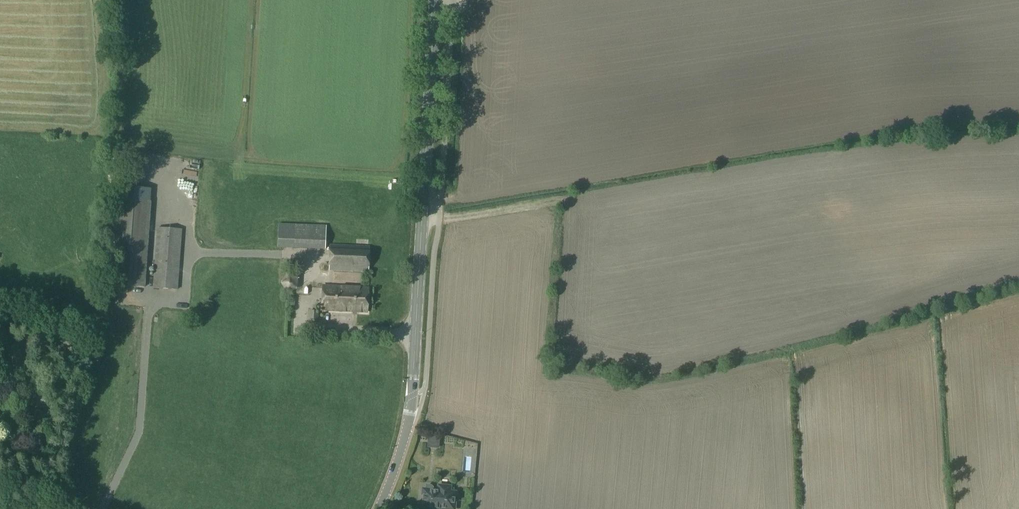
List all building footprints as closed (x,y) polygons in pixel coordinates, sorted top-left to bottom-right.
[(118,200),(112,285),(145,287),(151,202),(118,200)] [(278,224),(277,248),(322,250),(323,226),(278,224)] [(157,228),(153,288),(177,289),(182,229),(157,228)] [(331,246),(330,270),(368,272),(369,248),(331,246)] [(322,287),(322,312),(367,313),(368,288),(322,287)] [(309,314),(309,323),(317,324),(317,314),(309,314)] [(37,397),(37,405),(46,405),(46,397),(37,397)] [(423,506),(433,508),(449,508),(449,506),(455,507),(456,493),(451,493),(452,488),(441,486),(440,491),(435,491),(435,489),(434,487),(433,485),(431,485),(429,486),(427,488),(427,490),(425,490),(423,506)]
